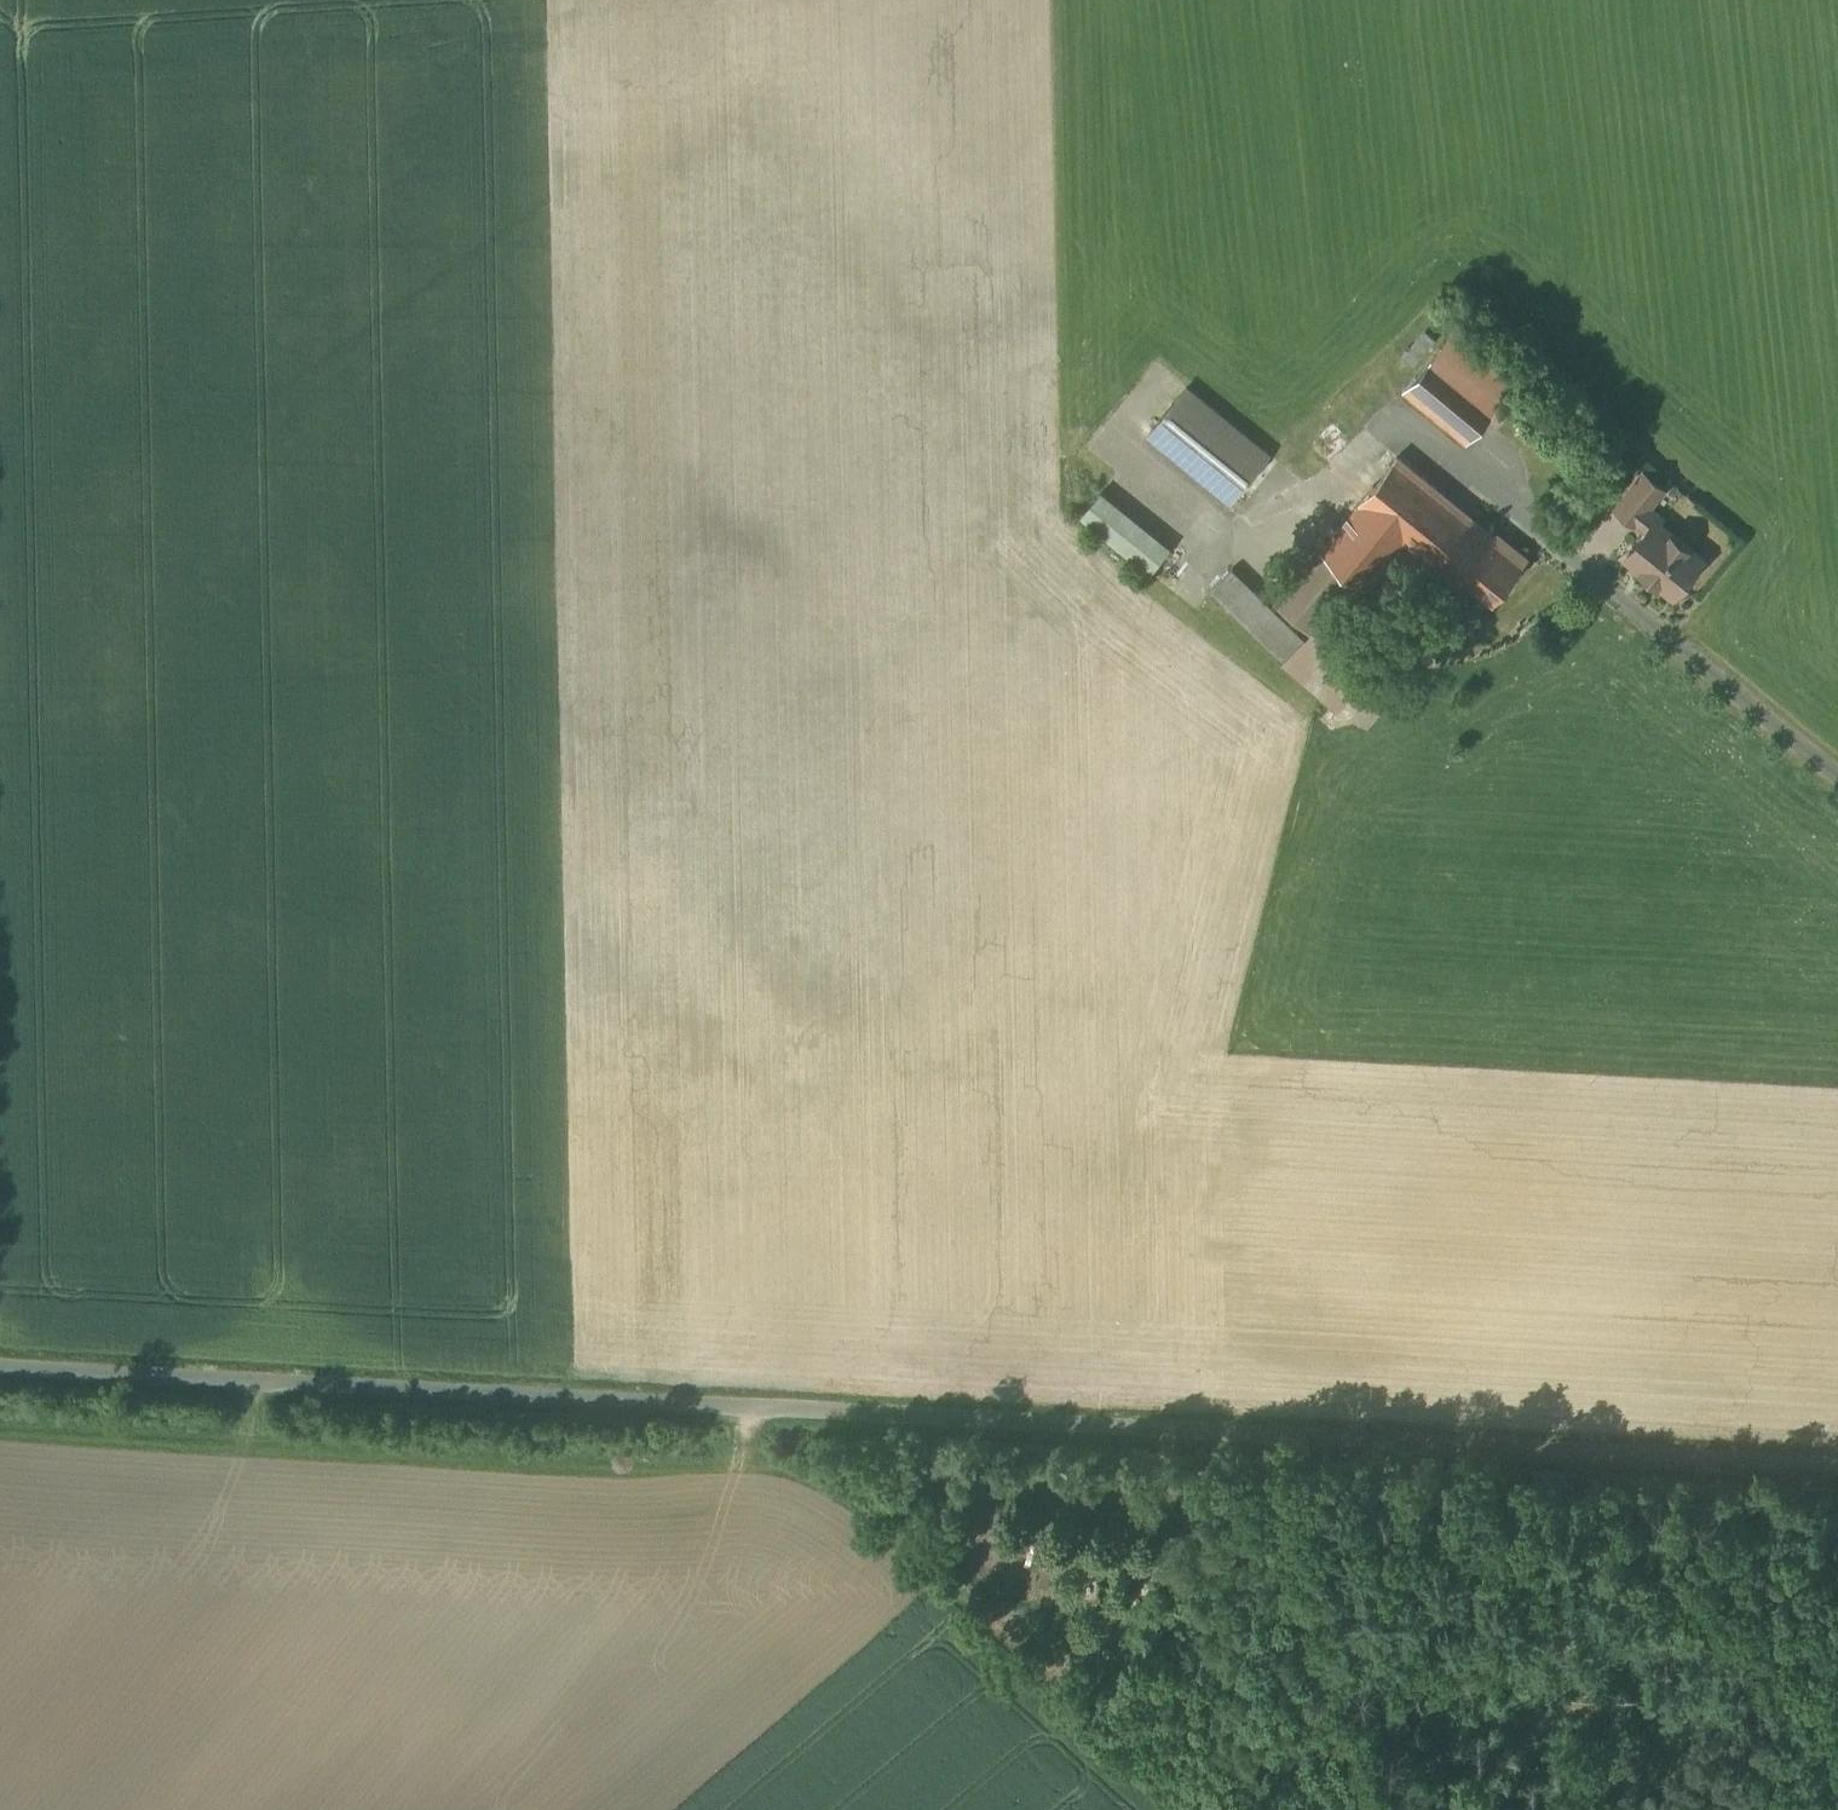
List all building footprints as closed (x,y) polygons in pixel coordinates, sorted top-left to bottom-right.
[(1516,384),(1455,332),(1406,390),(1468,442),(1516,384)] [(1270,453),(1188,386),(1150,432),(1232,499),(1270,453)] [(1399,454),(1361,500),(1362,501),(1280,601),(1314,629),(1357,576),(1368,585),(1407,538),(1424,551),(1462,505),(1399,454)] [(1646,472),(1619,505),(1638,521),(1650,505),(1665,487),(1646,472)] [(1171,546),(1103,490),(1083,515),(1151,570),(1171,546)] [(1508,543),(1462,505),(1424,551),(1460,581),(1467,573),(1495,597),(1529,556),(1510,541),(1508,543)] [(1650,505),(1639,520),(1649,528),(1657,518),(1659,520),(1663,516),(1650,505)] [(1659,520),(1657,518),(1649,528),(1628,554),(1637,562),(1638,567),(1661,585),(1667,577),(1674,577),(1682,584),(1704,557),(1659,520)] [(1234,567),(1214,588),(1236,609),(1256,588),(1234,567)] [(1307,638),(1256,588),(1236,609),(1287,659),(1307,638)]
